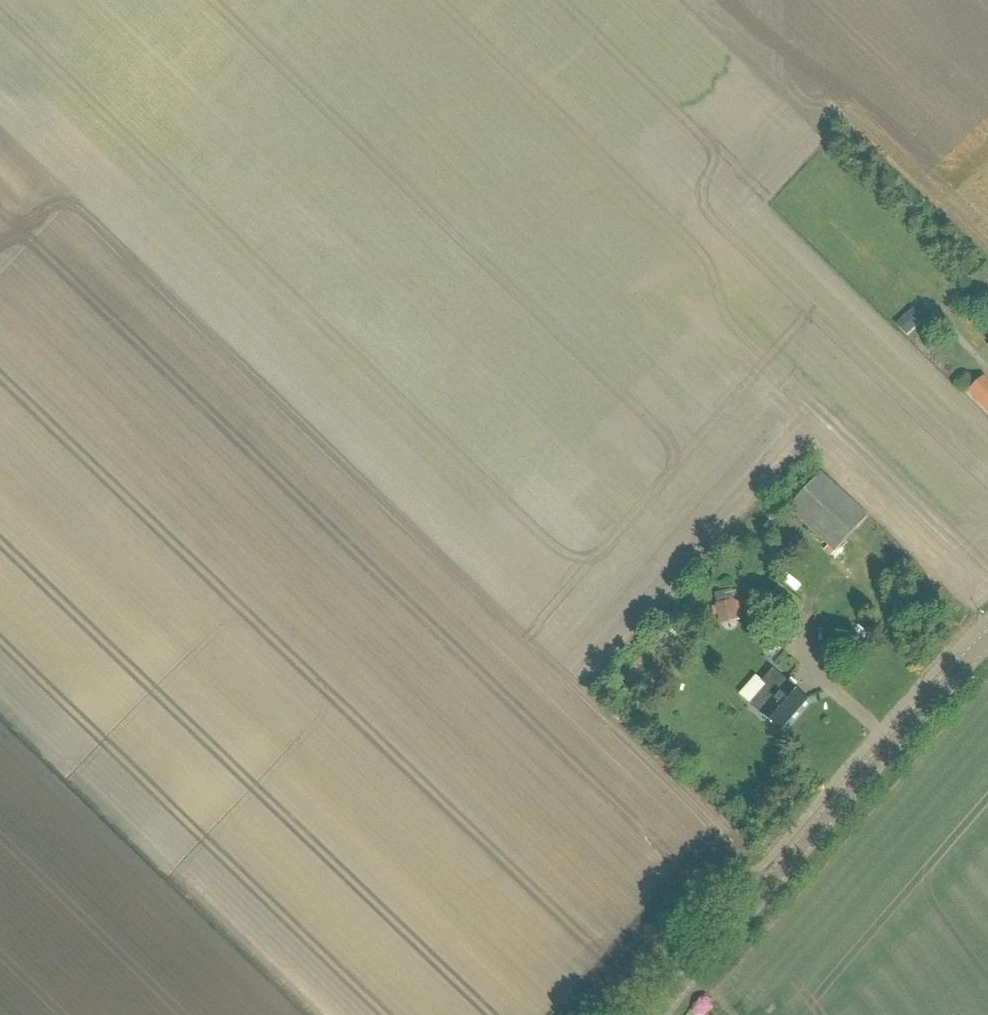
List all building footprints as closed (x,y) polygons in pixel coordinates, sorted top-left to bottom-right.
[(985,376),(968,391),(987,413),(987,380),(985,376)] [(868,517),(822,473),(788,508),(835,553),(868,517)] [(742,601),(722,602),(723,622),(743,621),(742,601)] [(809,700),(775,670),(749,701),(761,712),(782,731),(809,700)]
